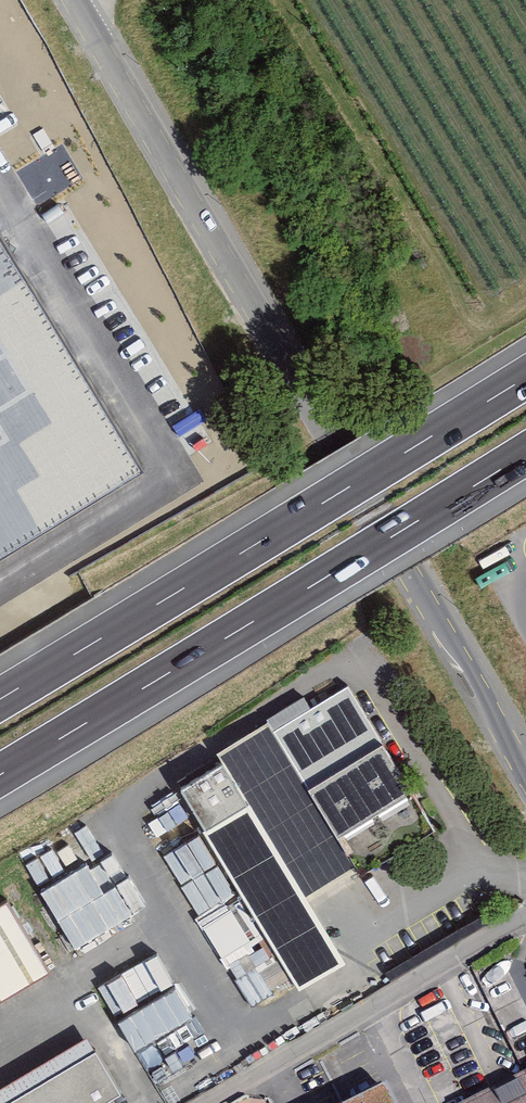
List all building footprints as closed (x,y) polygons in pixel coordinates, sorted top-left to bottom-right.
[(148,473),(0,235),(0,566),(148,473)] [(216,767),(172,793),(293,990),(337,963),(306,911),(431,834),(393,772),(404,765),(360,694),(350,700),(342,687),(305,709),(299,699),(209,756),(216,767)] [(42,977),(0,911),(0,1001),(42,977)] [(100,983),(114,1011),(164,985),(149,957),(100,983)] [(178,987),(118,1019),(134,1047),(193,1015),(178,987)] [(0,1087),(0,1102),(112,1102),(119,1099),(82,1037),(0,1087)] [(512,1083),(522,1102),(525,1102),(525,1076),(512,1083)] [(512,1083),(471,1102),(522,1102),(512,1083)] [(384,1090),(358,1102),(391,1102),(384,1090)]
